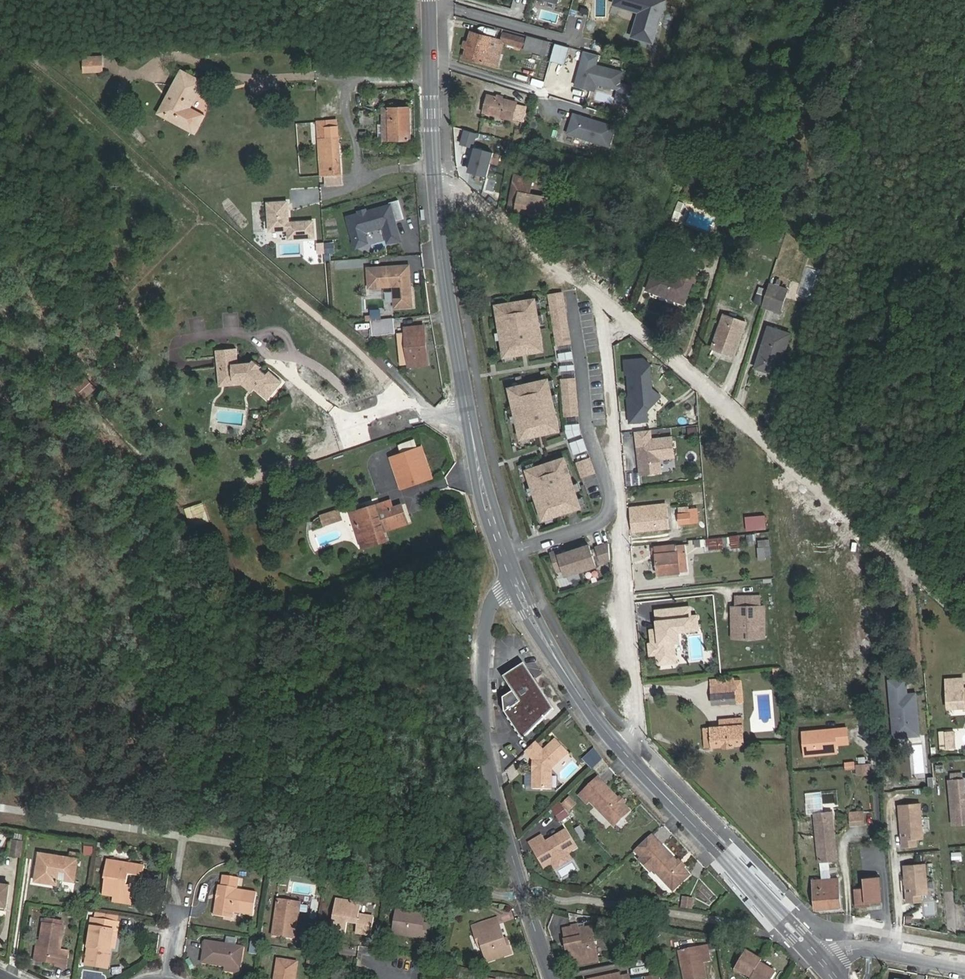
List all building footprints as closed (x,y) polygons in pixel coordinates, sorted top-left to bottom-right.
[(634,33),(655,39),(665,0),(626,0),(626,4),(640,8),(634,33)] [(524,49),(527,38),(503,32),(501,41),(471,32),(469,42),(466,50),(464,58),(498,68),(504,43),(524,49)] [(550,42),(528,36),(527,38),(524,49),(547,55),(550,42)] [(552,56),(556,44),(550,42),(547,55),(552,56)] [(579,73),(576,86),(595,91),(597,83),(605,86),(612,82),(620,84),(623,73),(597,66),(599,55),(585,52),(581,67),(583,69),(582,74),(579,73)] [(84,58),(85,72),(103,71),(102,58),(84,58)] [(619,68),(620,61),(611,59),(609,66),(619,68)] [(190,108),(204,82),(183,71),(169,97),(177,101),(168,118),(191,130),(200,114),(190,108)] [(612,82),(605,86),(619,90),(617,100),(627,103),(632,87),(620,84),(612,82)] [(516,102),(503,99),(496,97),(488,95),(484,113),(512,120),(513,118),(522,120),(525,108),(516,106),(516,102)] [(160,114),(168,118),(177,101),(169,97),(160,114)] [(410,108),(382,109),(383,141),(411,140),(410,108)] [(200,114),(191,130),(196,133),(204,116),(200,114)] [(616,127),(574,114),(568,134),(610,147),(616,127)] [(342,191),(336,120),(326,121),(327,134),(319,134),(322,175),(326,175),(327,192),(342,191)] [(694,169),(712,176),(715,166),(698,160),(694,169)] [(548,219),(552,198),(529,194),(532,179),(515,175),(509,210),(516,212),(516,213),(548,219)] [(589,199),(593,186),(584,184),(580,196),(589,199)] [(557,200),(552,198),(548,219),(554,220),(557,200)] [(405,219),(399,200),(390,202),(391,205),(367,212),(361,214),(348,218),(358,249),(369,243),(366,232),(385,226),(390,242),(402,241),(396,221),(405,219)] [(269,205),(271,233),(290,231),(291,240),(315,238),(314,222),(290,225),(288,204),(269,205)] [(647,290),(671,299),(680,278),(664,272),(670,258),(672,253),(660,248),(652,267),(656,269),(647,290)] [(664,272),(680,278),(684,267),(685,264),(670,258),(664,272)] [(412,306),(411,284),(408,284),(407,280),(410,279),(409,265),(368,268),(369,287),(394,285),(395,307),(412,306)] [(680,278),(671,299),(684,303),(693,283),(694,283),(698,272),(684,267),(680,278)] [(769,284),(762,305),(780,311),(787,289),(769,284)] [(562,293),(548,295),(556,345),(569,344),(562,293)] [(496,306),(505,357),(528,353),(526,348),(542,345),(534,300),(496,306)] [(725,348),(723,353),(734,357),(743,331),(738,329),(741,320),(724,314),(714,343),(725,348)] [(394,325),(393,318),(371,320),(372,327),(394,325)] [(395,333),(394,325),(372,327),(372,335),(395,333)] [(428,364),(424,326),(404,328),(408,366),(428,364)] [(778,375),(782,359),(791,333),(769,327),(756,368),(778,375)] [(712,348),(723,353),(725,348),(714,343),(712,348)] [(526,348),(528,353),(543,351),(542,345),(526,348)] [(272,393),(282,382),(269,371),(266,374),(259,368),(252,362),(237,363),(236,348),(216,349),(218,369),(222,369),(223,378),(230,377),(233,377),(239,381),(246,380),(255,388),(262,395),(267,389),(272,393)] [(559,354),(561,362),(573,359),(572,352),(559,354)] [(631,411),(632,421),(648,420),(647,410),(660,396),(652,388),(650,370),(644,371),(643,358),(625,360),(626,373),(628,373),(629,386),(634,389),(628,397),(629,412),(631,411)] [(252,362),(259,368),(261,366),(254,359),(252,362)] [(789,362),(782,359),(778,375),(784,377),(789,362)] [(218,369),(219,386),(242,383),(251,392),(255,388),(246,380),(239,381),(233,377),(230,377),(223,378),(222,369),(218,369)] [(75,385),(85,397),(95,388),(85,377),(75,385)] [(561,380),(565,416),(578,415),(575,379),(561,380)] [(510,389),(521,438),(544,434),(542,428),(558,424),(548,380),(510,389)] [(262,395),(267,399),(272,393),(267,389),(262,395)] [(544,434),(559,431),(558,424),(542,428),(544,434)] [(565,426),(568,439),(581,434),(579,424),(565,426)] [(687,427),(687,436),(698,435),(697,426),(687,427)] [(636,431),(637,442),(651,440),(649,430),(636,431)] [(570,444),(574,455),(587,450),(582,438),(570,444)] [(639,460),(641,475),(661,472),(659,458),(673,457),(671,438),(651,440),(637,442),(638,454),(640,454),(641,458),(639,460)] [(404,453),(417,448),(414,440),(401,444),(404,453)] [(421,447),(417,448),(404,453),(390,457),(401,487),(431,477),(421,447)] [(552,469),(566,464),(564,458),(550,463),(552,469)] [(577,463),(582,477),(595,473),(590,458),(577,463)] [(527,471),(543,520),(581,508),(566,464),(552,469),(550,463),(527,471)] [(361,538),(385,530),(407,523),(401,504),(392,507),(390,499),(367,507),(355,511),(352,512),(361,538)] [(355,511),(367,507),(365,501),(353,505),(355,511)] [(669,528),(666,505),(630,508),(633,532),(669,528)] [(186,510),(192,526),(200,523),(195,507),(186,510)] [(338,509),(321,515),(323,523),(341,518),(338,509)] [(699,523),(698,512),(678,514),(679,525),(699,523)] [(766,529),(765,515),(745,516),(746,530),(766,529)] [(388,540),(385,530),(361,538),(364,548),(388,540)] [(753,534),(746,535),(747,544),(754,543),(753,534)] [(714,540),(701,541),(702,551),(715,550),(714,540)] [(597,548),(602,563),(610,560),(609,544),(597,548)] [(686,571),(684,545),(652,548),(652,553),(656,553),(658,567),(658,575),(679,574),(679,572),(686,571)] [(573,552),(579,572),(594,567),(587,547),(573,552)] [(556,552),(549,554),(554,571),(561,569),(556,552)] [(561,569),(564,577),(579,572),(573,552),(557,557),(561,569)] [(761,596),(736,596),(736,607),(761,606),(761,596)] [(732,607),(733,638),(744,638),(746,639),(752,639),(755,637),(765,637),(765,606),(761,606),(736,607),(732,607)] [(658,653),(659,663),(677,661),(675,642),(680,641),(679,631),(699,629),(697,615),(691,616),(690,607),(657,611),(659,628),(656,633),(652,633),(653,642),(650,645),(651,654),(658,653)] [(500,702),(528,745),(555,710),(525,664),(503,677),(512,693),(500,702)] [(891,680),(894,719),(900,719),(902,737),(922,735),(918,693),(909,693),(908,678),(891,680)] [(713,704),(736,703),(735,685),(721,686),(712,686),(713,704)] [(731,727),(720,728),(704,729),(705,746),(712,745),(712,747),(721,746),(722,748),(733,748),(733,745),(744,745),(742,718),(731,719),(731,727)] [(720,720),(720,728),(731,727),(731,719),(720,720)] [(846,729),(835,730),(836,743),(848,742),(846,729)] [(803,733),(805,755),(837,752),(836,743),(835,730),(803,733)] [(945,732),(946,740),(955,739),(954,731),(945,732)] [(955,739),(946,740),(947,750),(956,749),(955,739)] [(534,744),(524,754),(533,763),(536,766),(536,771),(532,774),(532,790),(550,791),(551,770),(568,754),(555,741),(543,752),(534,744)] [(592,749),(581,759),(592,769),(602,759),(592,749)] [(854,761),(844,762),(845,769),(855,769),(854,761)] [(869,764),(856,765),(857,775),(870,774),(869,764)] [(590,801),(615,826),(630,811),(623,804),(620,801),(618,799),(598,778),(582,793),(590,801)] [(951,780),(954,823),(964,823),(964,779),(951,780)] [(590,801),(582,793),(580,796),(587,804),(590,801)] [(568,796),(561,804),(569,812),(576,804),(568,796)] [(920,803),(899,805),(901,826),(904,826),(904,830),(902,832),(903,847),(917,845),(917,838),(923,838),(920,803)] [(561,821),(568,816),(562,807),(554,812),(561,821)] [(814,816),(814,823),(831,822),(830,814),(814,816)] [(862,814),(849,815),(849,823),(862,822),(862,814)] [(814,823),(816,844),(832,842),(831,822),(814,823)] [(529,844),(544,869),(551,865),(565,857),(568,855),(577,849),(566,832),(546,844),(541,837),(529,844)] [(678,862),(652,835),(638,848),(645,855),(643,857),(640,860),(651,871),(654,869),(674,890),(690,875),(683,868),(679,867),(676,864),(678,862)] [(813,881),(816,910),(840,908),(838,879),(830,879),(829,862),(834,862),(832,842),(816,844),(819,880),(813,881)] [(84,846),(84,855),(92,855),(92,846),(84,846)] [(21,849),(12,847),(10,863),(18,865),(21,849)] [(645,855),(638,848),(636,850),(643,857),(645,855)] [(962,852),(951,852),(951,860),(962,860),(962,852)] [(38,871),(34,870),(33,883),(55,885),(56,879),(73,882),(75,873),(71,872),(71,868),(75,869),(77,859),(38,853),(35,865),(38,865),(38,871)] [(551,865),(555,870),(571,860),(568,855),(565,857),(551,865)] [(126,872),(134,873),(141,874),(142,865),(104,859),(101,878),(103,879),(101,893),(113,895),(130,898),(133,882),(130,881),(130,883),(125,882),(126,872)] [(926,864),(904,866),(908,902),(922,901),(921,894),(928,893),(926,864)] [(133,882),(134,873),(126,872),(125,882),(130,883),(130,881),(133,882)] [(254,921),(259,891),(239,888),(241,875),(225,873),(223,886),(221,886),(216,919),(234,922),(235,918),(254,921)] [(854,888),(856,907),(871,905),(871,902),(882,901),(879,875),(863,877),(864,887),(854,888)] [(6,908),(10,886),(1,885),(0,885),(0,907),(6,908)] [(399,902),(400,889),(391,888),(389,901),(399,902)] [(680,909),(692,910),(694,898),(681,897),(680,909)] [(280,899),(275,936),(296,939),(301,902),(280,899)] [(359,925),(359,931),(358,934),(373,936),(376,922),(368,920),(361,919),(362,911),(362,909),(337,905),(333,933),(348,935),(349,929),(350,924),(359,925)] [(361,919),(368,920),(369,912),(362,911),(361,919)] [(408,916),(409,913),(398,911),(394,934),(410,936),(411,932),(425,935),(424,939),(432,940),(434,926),(426,925),(428,916),(413,914),(413,917),(408,916)] [(513,911),(500,915),(502,922),(514,919),(513,911)] [(113,931),(116,931),(117,923),(91,919),(84,964),(106,968),(110,948),(113,931)] [(477,933),(502,925),(500,919),(475,927),(477,933)] [(60,951),(63,928),(43,925),(40,944),(38,944),(35,962),(57,965),(57,967),(65,968),(68,952),(60,951)] [(509,947),(507,941),(502,925),(477,933),(479,942),(483,941),(485,947),(490,963),(515,955),(512,946),(509,947)] [(604,957),(597,926),(584,929),(583,925),(570,929),(573,939),(571,940),(573,948),(576,948),(580,963),(604,957)] [(262,937),(255,936),(253,945),(260,947),(262,937)] [(228,967),(244,969),(246,948),(208,942),(205,963),(228,967)] [(711,942),(682,948),(689,978),(702,978),(711,977),(707,960),(714,958),(711,942)] [(780,970),(763,961),(765,958),(749,948),(738,968),(744,972),(746,970),(755,975),(754,978),(755,978),(774,978),(780,970)] [(650,965),(659,963),(657,956),(649,958),(650,965)] [(298,963),(279,960),(277,972),(280,973),(279,978),(277,978),(295,978),(298,963)]
